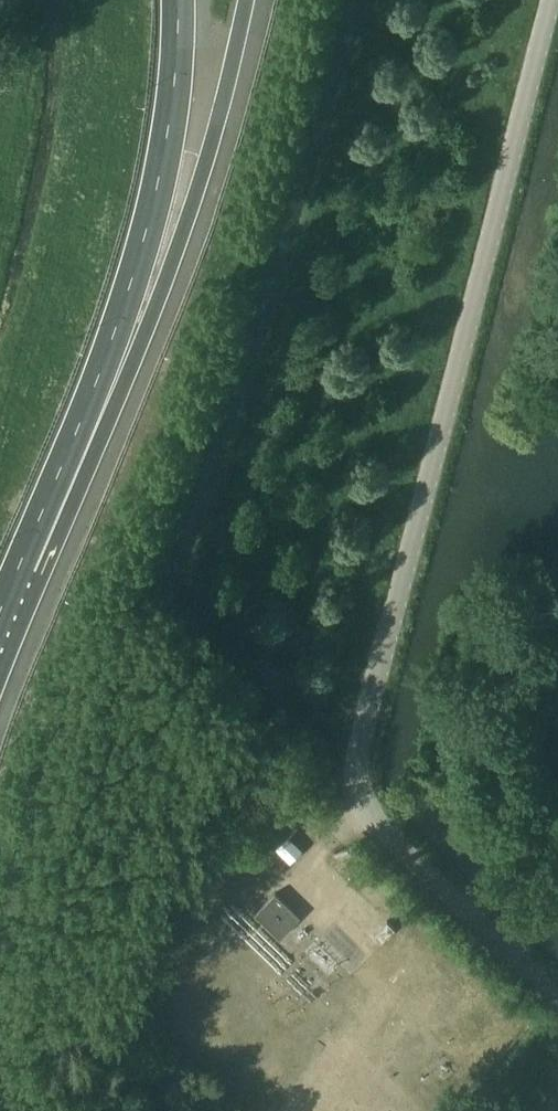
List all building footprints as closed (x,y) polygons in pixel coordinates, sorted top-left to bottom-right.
[(301,916),(275,892),(255,913),(280,938),(301,916)]
